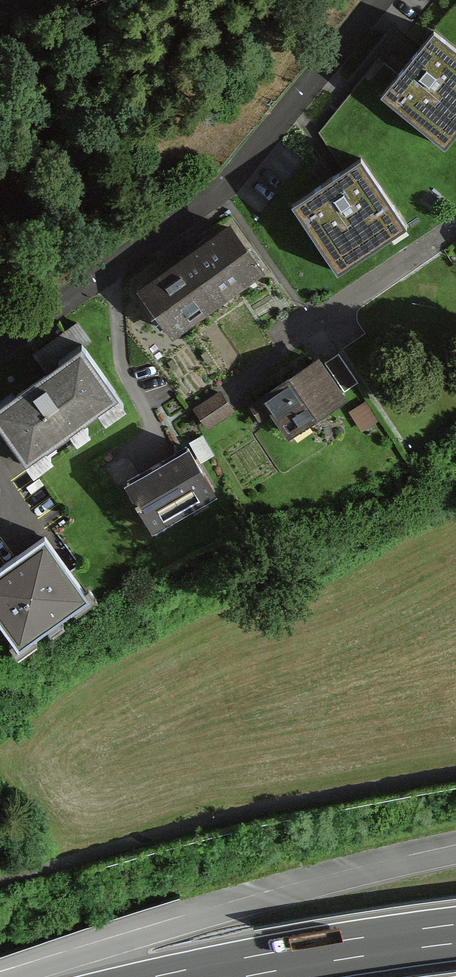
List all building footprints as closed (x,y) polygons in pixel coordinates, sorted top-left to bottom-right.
[(455,135),(455,49),(435,32),(381,96),(444,149),(455,135)] [(337,274),(407,227),(361,159),(292,205),(337,274)] [(223,303),(270,271),(238,223),(191,256),(223,303)] [(176,336),(223,303),(191,256),(144,288),(176,336)] [(41,349),(47,358),(78,336),(71,327),(41,349)] [(0,404),(0,425),(29,467),(121,405),(83,348),(0,404)] [(346,403),(317,361),(261,400),(290,441),(346,403)] [(209,426),(234,409),(221,391),(196,409),(209,426)] [(152,535),(217,499),(192,455),(127,492),(152,535)] [(45,539),(0,571),(0,613),(22,644),(88,598),(45,539)]
